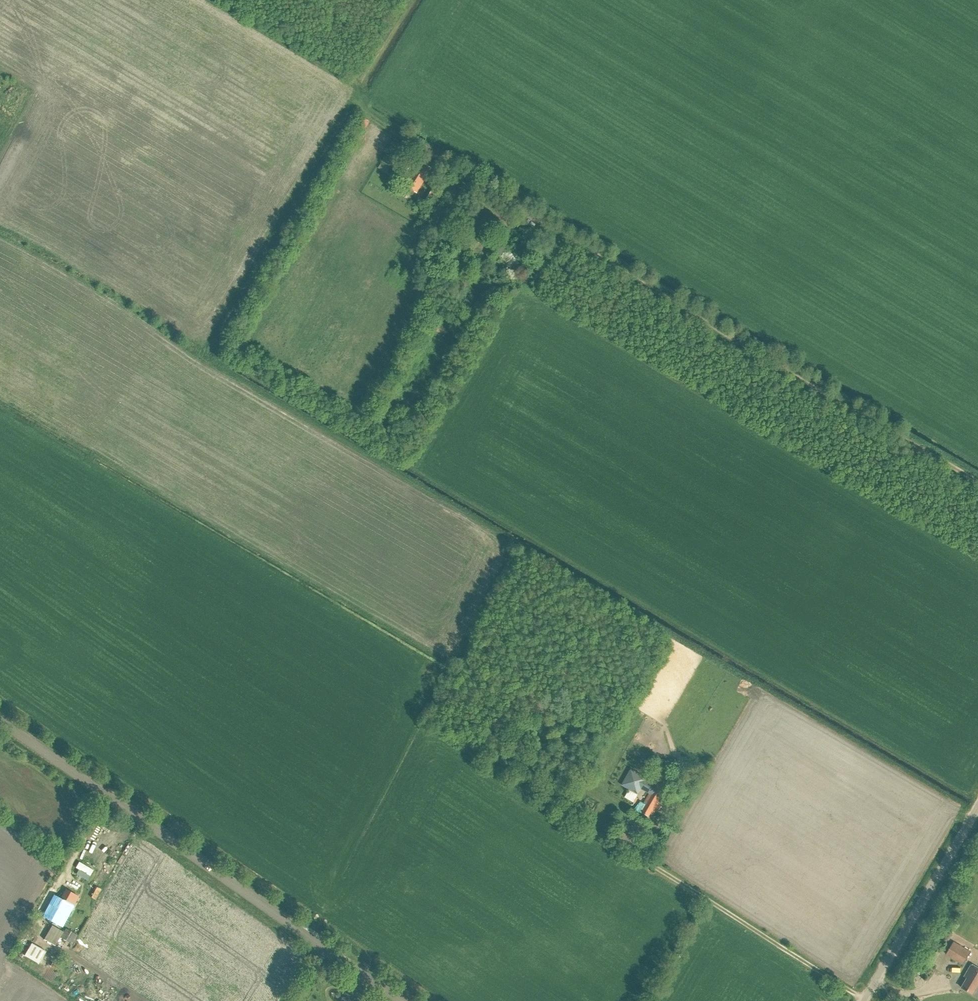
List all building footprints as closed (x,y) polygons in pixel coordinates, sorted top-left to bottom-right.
[(393,169),(401,157),(393,151),(385,163),(393,169)] [(416,193),(431,168),(420,161),(405,186),(407,187),(405,191),(405,193),(410,196),(413,195),(414,192),(416,193)] [(362,170),(368,179),(375,173),(368,165),(362,170)] [(430,206),(441,188),(436,185),(425,203),(430,206)] [(500,236),(483,265),(492,270),(498,259),(501,261),(498,266),(505,270),(508,266),(508,265),(517,270),(524,258),(505,247),(509,241),(500,236)] [(662,768),(658,778),(672,785),(677,776),(662,768)] [(646,779),(632,771),(630,770),(622,785),(623,785),(637,794),(640,789),(649,794),(644,803),(642,802),(637,809),(648,816),(650,813),(652,814),(667,789),(656,782),(654,786),(645,780),(646,779)] [(66,917),(77,896),(65,889),(60,899),(54,895),(43,916),(61,926),(65,917),(66,917)] [(61,938),(73,944),(78,934),(67,928),(61,938)] [(964,963),(971,951),(954,942),(947,954),(964,963)] [(9,960),(15,962),(20,951),(14,948),(9,960)] [(14,964),(24,970),(31,956),(21,951),(14,964)] [(972,964),(965,976),(968,978),(962,987),(973,994),(977,986),(977,968),(972,964)] [(7,979),(13,976),(10,971),(4,974),(7,979)]
